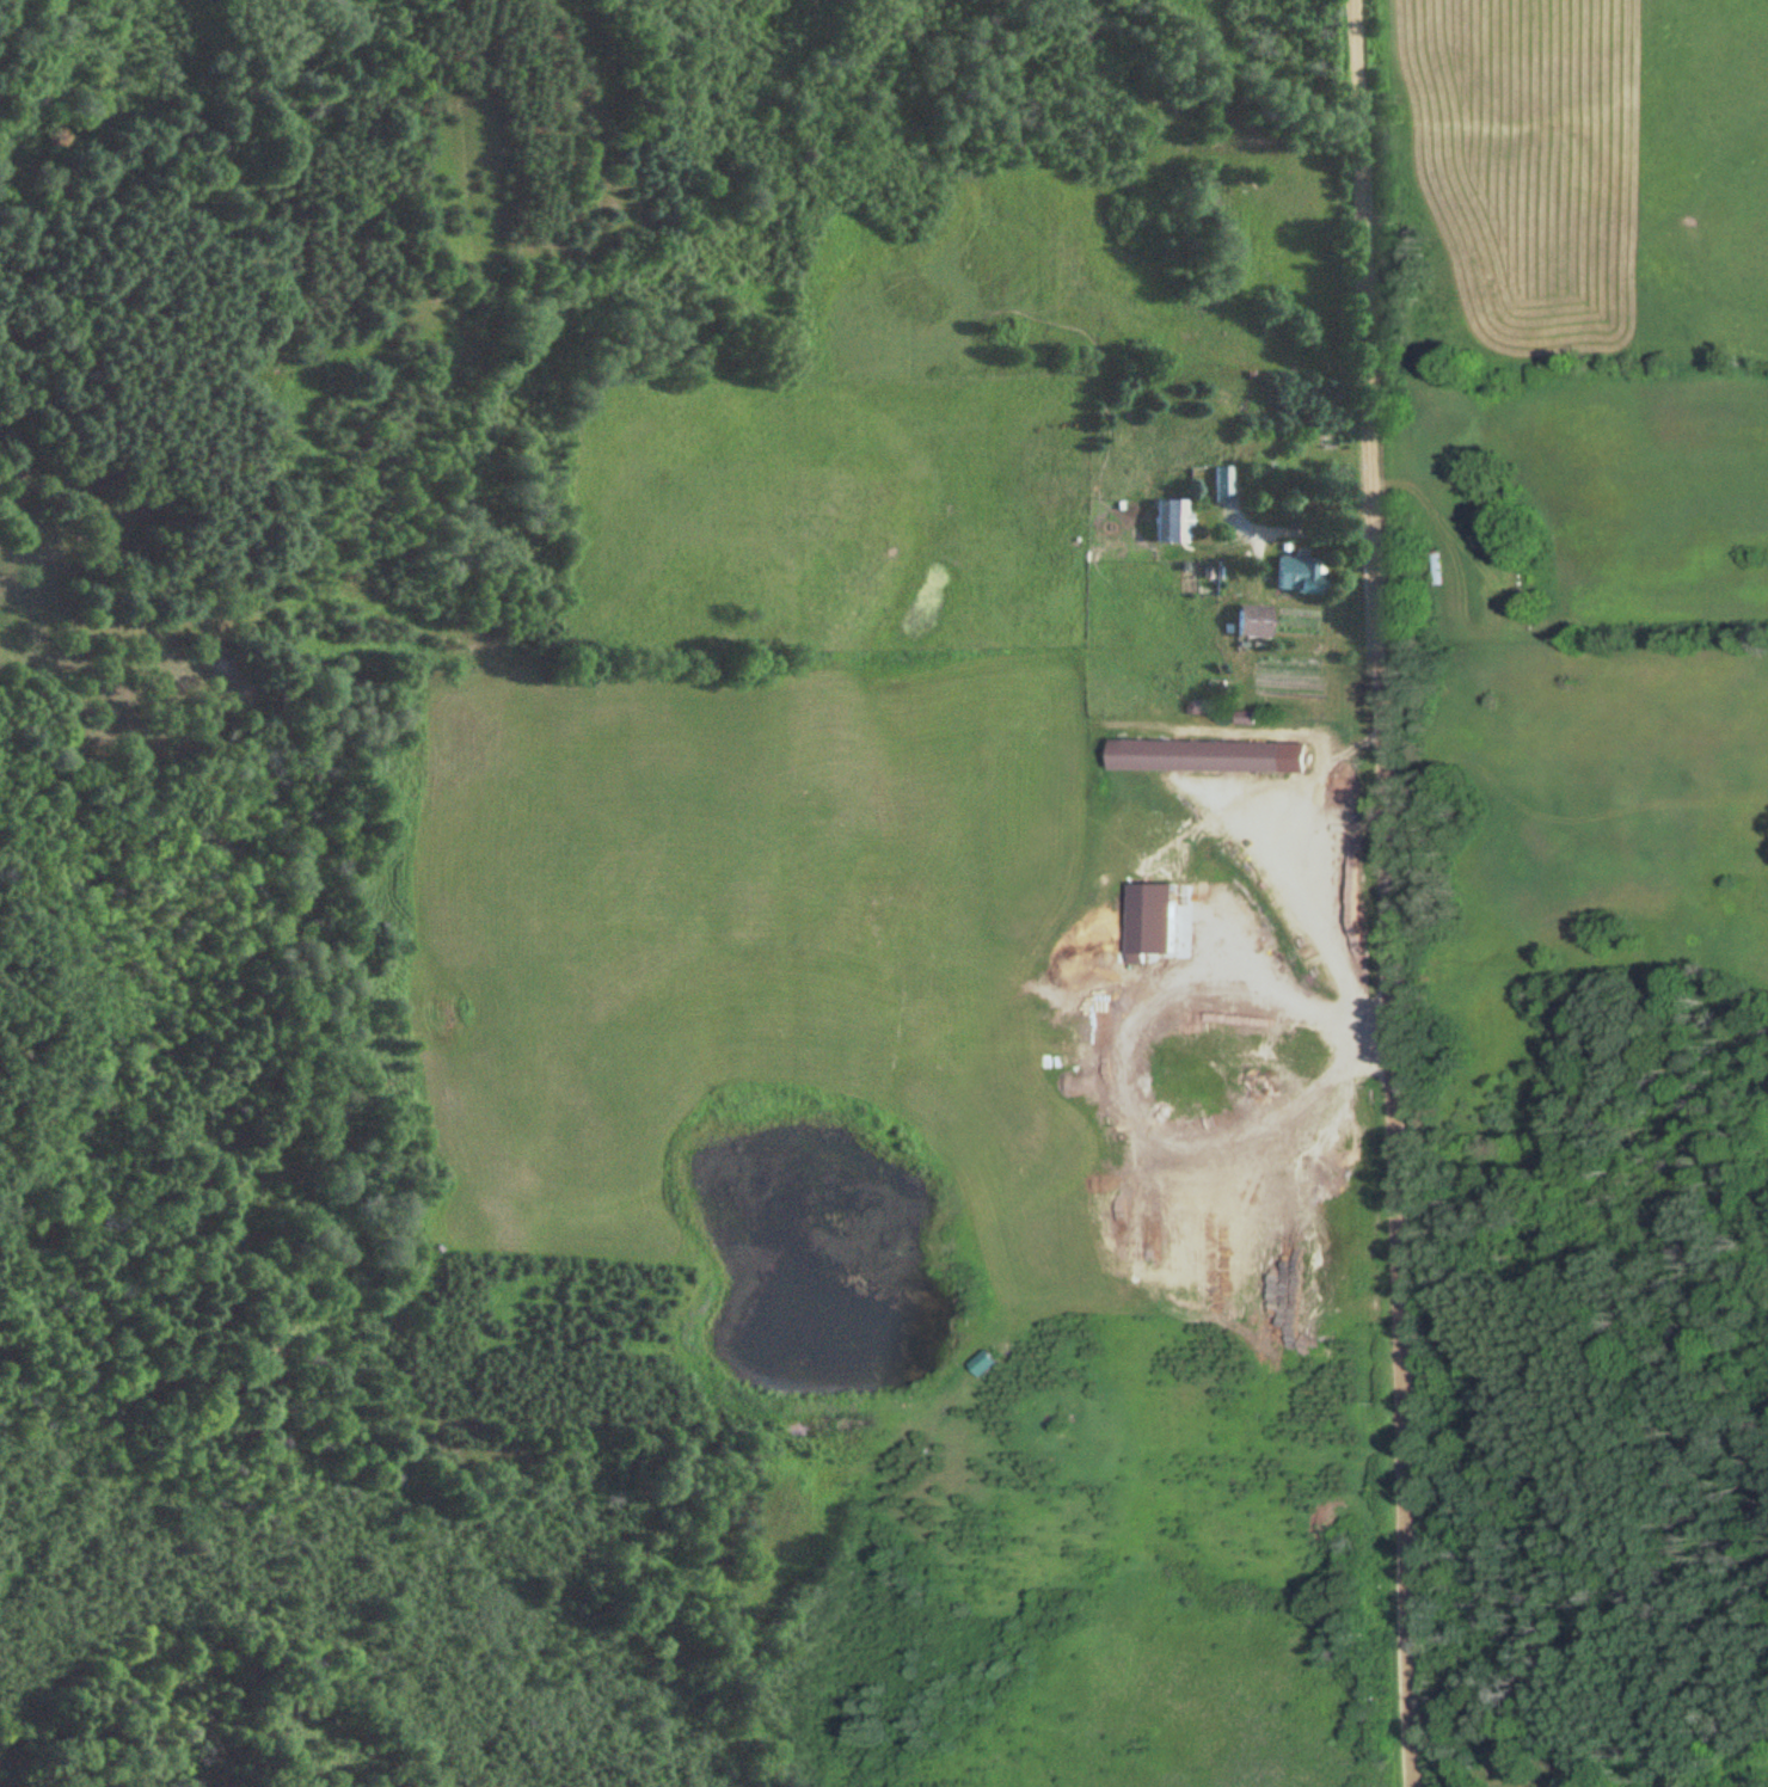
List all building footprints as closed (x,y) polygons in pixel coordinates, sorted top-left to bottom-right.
[(1158,543),(1190,543),(1190,499),(1158,499),(1158,543)] [(1280,591),(1324,592),(1324,552),(1298,552),(1298,557),(1281,557),(1280,591)] [(1239,606),(1239,637),(1272,637),(1272,606),(1239,606)] [(1114,771),(1308,772),(1308,742),(1115,741),(1114,771)] [(988,1347),(999,1361),(981,1375),(970,1362),(988,1347)]
